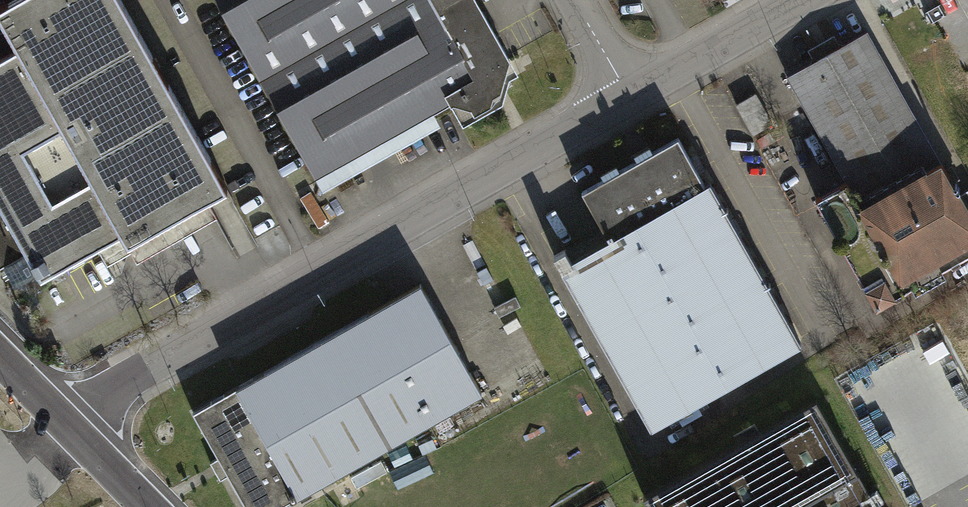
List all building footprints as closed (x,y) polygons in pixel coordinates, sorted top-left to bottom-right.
[(121,0),(8,0),(0,5),(0,267),(3,265),(14,286),(37,273),(40,278),(120,233),(126,244),(227,187),(121,0)] [(505,77),(508,61),(474,0),(215,0),(315,179),(452,103),(462,121),(498,102),(489,86),(505,77)] [(967,256),(967,189),(959,194),(867,32),(787,77),(848,185),(817,203),(877,307),(967,256)] [(602,227),(553,255),(650,427),(800,342),(710,182),(705,185),(678,137),(582,191),(602,227)] [(192,411),(246,506),(276,506),(482,392),(420,283),(192,411)] [(652,506),(865,506),(814,416),(652,506)]
